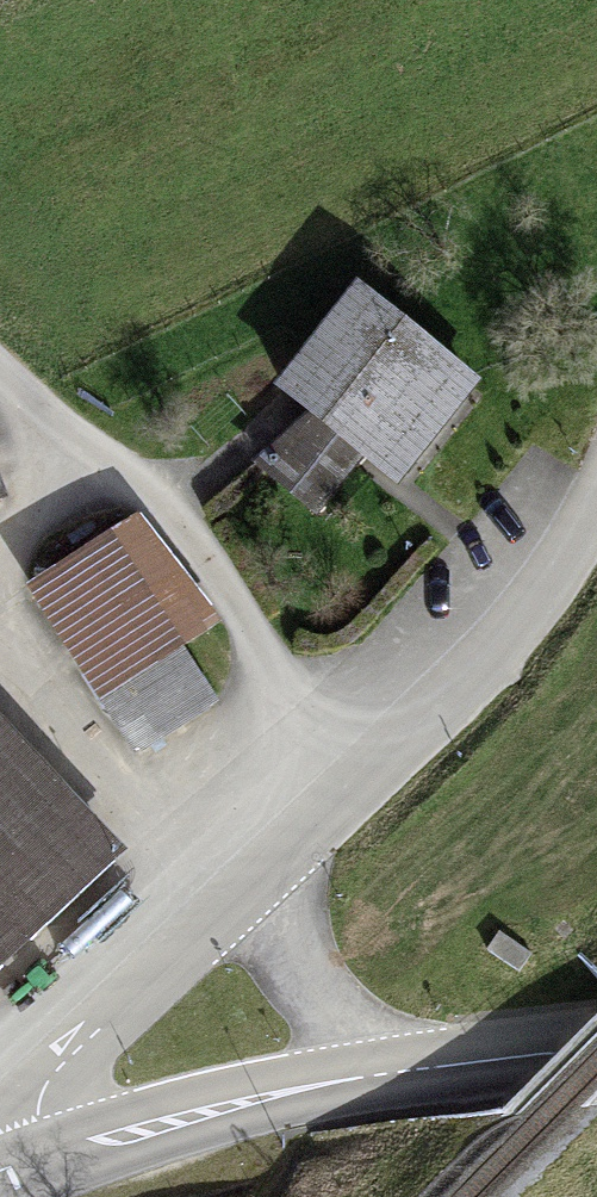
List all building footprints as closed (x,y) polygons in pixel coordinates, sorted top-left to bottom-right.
[(358,313),(287,406),(316,429),(369,469),(398,491),(469,398),(358,313)] [(328,521),(369,469),(316,429),(276,482),(328,521)] [(204,636),(143,535),(38,598),(133,755),(210,709),(176,653),(204,636)] [(0,742),(0,991),(125,871),(0,742)]
